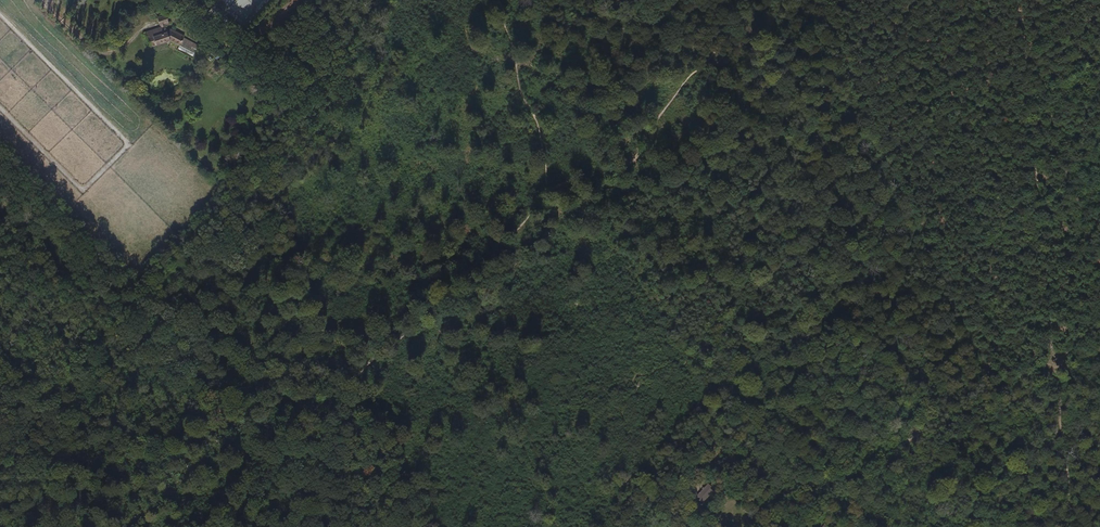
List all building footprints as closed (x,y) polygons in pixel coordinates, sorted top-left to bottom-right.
[(157,18),(160,26),(146,30),(151,47),(180,38),(177,26),(170,28),(166,15),(157,18)] [(184,37),(178,48),(193,55),(198,44),(184,37)] [(705,486),(696,497),(703,504),(713,493),(705,486)]
